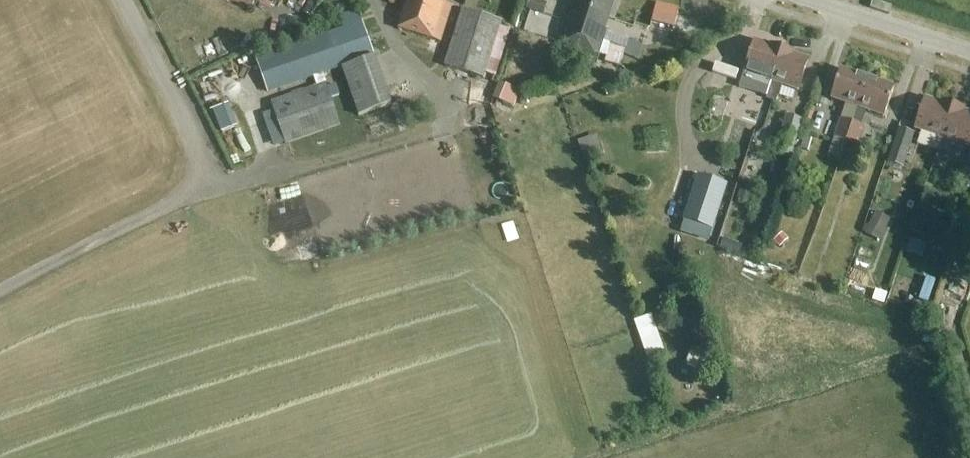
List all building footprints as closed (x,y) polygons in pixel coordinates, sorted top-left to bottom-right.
[(451,5),(444,3),(445,0),(408,0),(399,28),(440,41),(451,5)] [(525,8),(543,14),(546,4),(535,0),(528,0),(525,8)] [(614,0),(574,0),(572,7),(569,6),(557,43),(598,56),(606,30),(602,29),(605,17),(608,18),(614,0)] [(663,8),(659,23),(673,27),(677,12),(663,8)] [(484,79),(502,22),(462,9),(444,66),(484,79)] [(313,77),(321,74),(342,67),(353,98),(359,116),(390,105),(385,88),(358,12),(340,18),(343,28),(255,58),(267,93),(313,77)] [(771,81),(781,51),(755,42),(745,72),(771,81)] [(610,45),(605,63),(619,68),(625,50),(610,45)] [(781,51),(771,81),(773,82),(767,99),(777,102),(783,85),(797,90),(807,60),(781,51)] [(578,52),(572,71),(589,76),(595,57),(578,52)] [(857,107),(867,79),(841,70),(831,99),(857,107)] [(286,147),(340,129),(326,87),(321,74),(313,77),(318,90),(271,106),(286,147)] [(867,79),(857,107),(883,116),(893,87),(867,79)] [(496,93),(493,99),(512,107),(513,108),(513,107),(518,96),(520,92),(500,83),(496,93)] [(483,116),(487,99),(465,94),(462,111),(483,116)] [(717,96),(707,125),(724,131),(733,101),(717,96)] [(941,138),(951,108),(925,100),(916,129),(941,138)] [(941,138),(967,146),(969,138),(969,114),(951,108),(941,138)] [(791,159),(803,120),(787,116),(775,155),(791,159)] [(839,118),(833,137),(846,141),(852,123),(839,118)] [(852,123),(846,141),(857,145),(863,126),(852,123)] [(905,168),(916,134),(899,128),(888,163),(905,168)] [(803,139),(799,151),(807,154),(811,142),(803,139)] [(774,158),(767,178),(780,182),(787,163),(774,158)] [(707,236),(724,185),(701,178),(685,228),(707,236)] [(740,190),(736,203),(748,207),(753,194),(740,190)] [(725,238),(722,248),(741,255),(744,246),(725,238)] [(909,238),(904,252),(921,257),(925,244),(909,238)]
